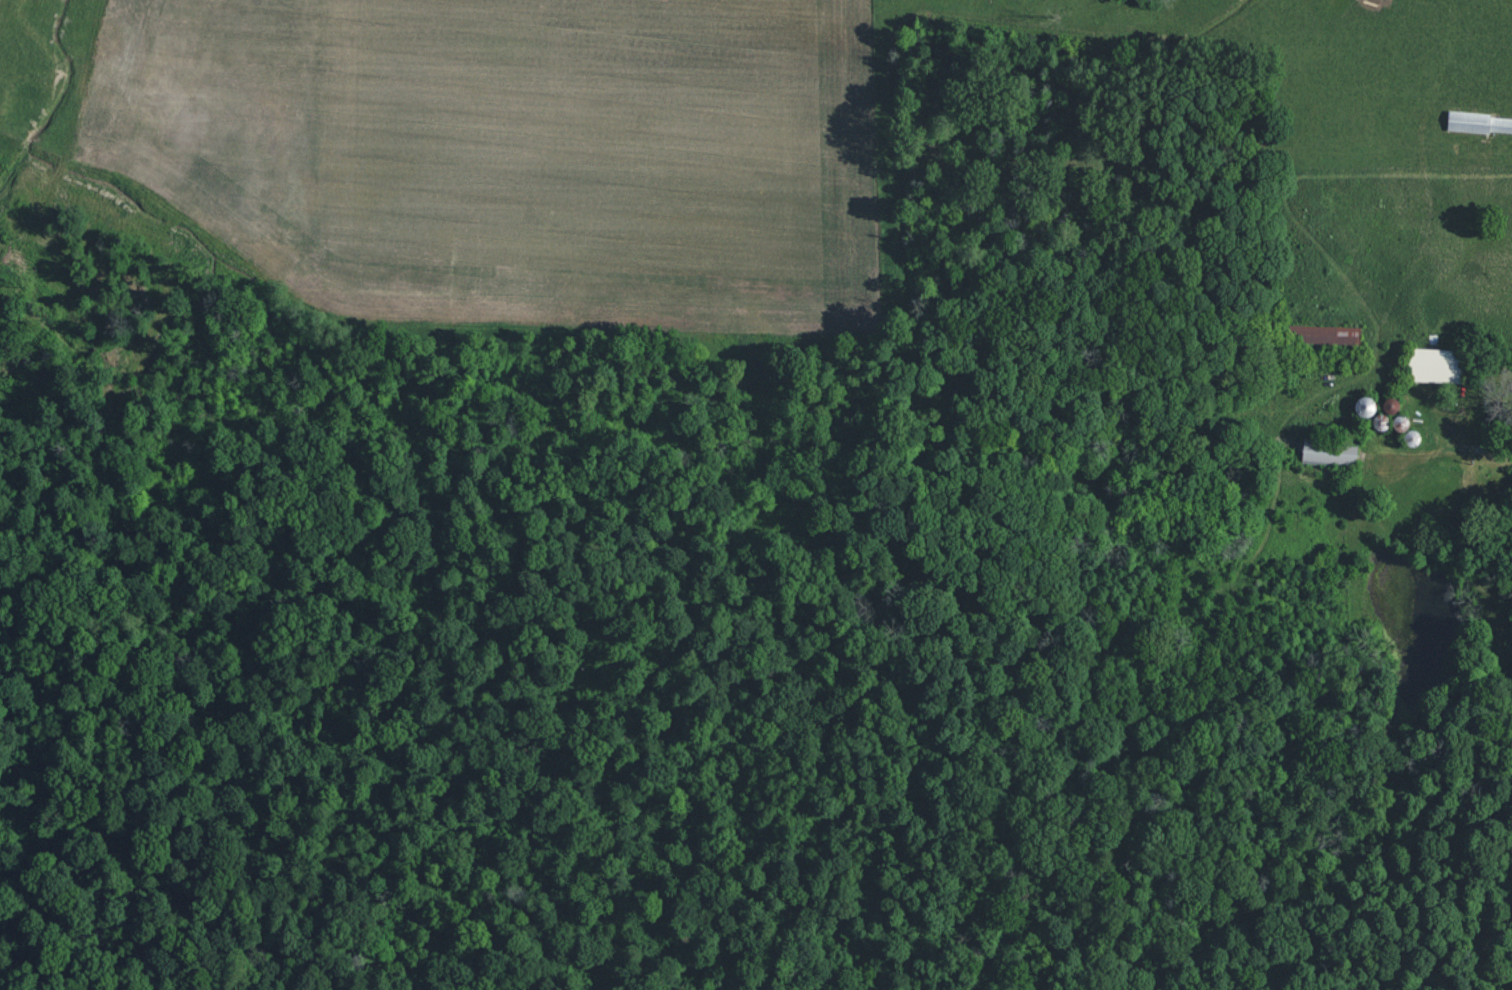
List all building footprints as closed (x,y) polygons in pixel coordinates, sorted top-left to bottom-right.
[(1412,347),(1411,380),(1462,382),(1464,349),(1412,347)] [(1304,441),(1302,460),(1356,466),(1358,445),(1342,443),(1341,445),(1304,441)]
